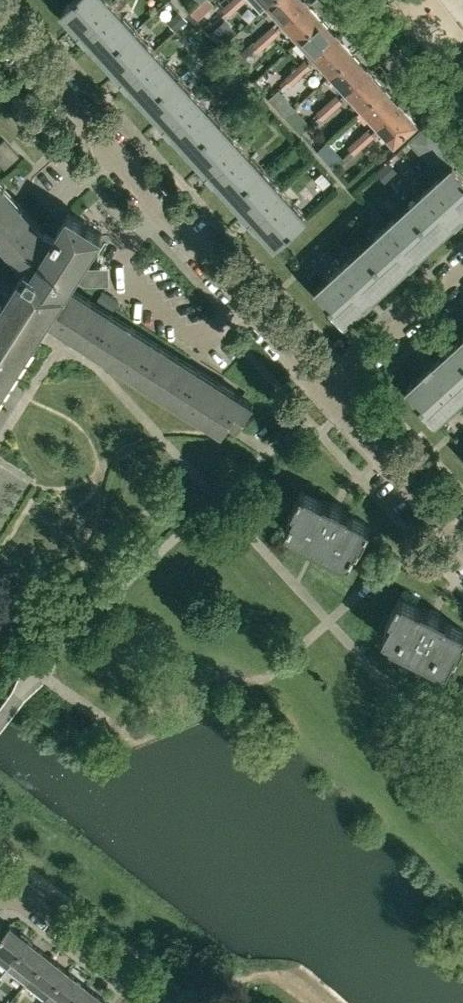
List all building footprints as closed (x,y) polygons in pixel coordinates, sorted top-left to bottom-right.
[(82,31),(105,56),(136,28),(110,0),(72,0),(62,9),(82,31)] [(222,9),(230,16),(238,7),(232,0),(231,0),(222,9)] [(283,22),(307,0),(273,0),(267,5),(283,22)] [(283,22),(299,40),(322,18),(309,4),(310,3),(307,0),(283,22)] [(179,11),(167,21),(175,31),(188,20),(179,11)] [(299,40),(315,57),(339,35),(336,32),(335,33),(322,18),(299,40)] [(273,24),(263,34),(270,41),(280,31),(273,24)] [(105,56),(129,82),(148,103),(178,75),(136,28),(105,56)] [(260,50),(270,41),(263,34),(254,43),(260,50)] [(315,57),(331,74),(354,53),(341,39),(342,38),(339,35),(315,57)] [(331,74),(346,92),(370,70),(367,66),(366,67),(354,53),(331,74)] [(305,59),(295,68),(301,75),(311,66),(305,59)] [(295,81),(302,93),(326,78),(319,67),(295,81)] [(292,85),(301,75),(295,68),(285,78),(292,85)] [(346,92),(362,109),(385,88),(372,74),(373,73),(370,70),(346,92)] [(148,103),(171,128),(190,150),(221,122),(178,75),(148,103)] [(362,109),(378,126),(402,104),(399,101),(398,102),(385,88),(362,109)] [(336,93),(326,103),(333,110),(343,100),(336,93)] [(327,118),(336,129),(357,111),(348,101),(327,118)] [(324,119),(333,110),(326,103),(317,112),(324,119)] [(394,144),(417,123),(403,108),(404,107),(402,104),(378,126),(394,144)] [(190,150),(214,175),(233,196),(264,169),(221,122),(190,150)] [(428,122),(408,140),(414,148),(435,129),(428,122)] [(367,128),(358,137),(364,144),(374,135),(367,128)] [(443,138),(435,129),(414,148),(422,157),(443,138)] [(358,137),(348,146),(355,154),(364,144),(358,137)] [(452,147),(443,138),(422,157),(429,165),(431,167),(452,147)] [(340,172),(351,163),(337,146),(326,154),(340,172)] [(452,147),(431,167),(429,165),(422,171),(432,182),(434,185),(455,165),(457,168),(462,162),(462,159),(452,147)] [(457,168),(455,165),(434,185),(432,182),(408,204),(436,235),(456,218),(457,218),(461,214),(460,214),(462,211),(462,174),(457,168)] [(233,196),(276,243),(306,215),(264,169),(233,196)] [(238,425),(252,402),(69,285),(75,274),(79,277),(85,267),(82,264),(102,233),(67,211),(55,230),(48,226),(45,230),(0,181),(0,240),(24,266),(0,304),(0,390),(46,317),(223,430),(229,419),(238,425)] [(412,259),(416,255),(415,255),(436,235),(408,204),(361,247),(390,278),(411,259),(412,259)] [(365,300),(366,301),(371,297),(370,296),(390,278),(361,247),(316,288),(345,319),(365,300)] [(453,345),(462,356),(462,336),(453,345)] [(427,368),(407,387),(448,432),(455,425),(443,412),(462,394),(462,356),(453,345),(432,364),(431,363),(427,368)] [(340,509),(342,506),(332,502),(330,505),(300,490),(292,508),(294,509),(285,527),(349,559),(358,540),(361,542),(370,524),(340,509)] [(439,613),(429,609),(428,612),(398,597),(389,614),(392,616),(383,634),(447,666),(456,648),(458,649),(462,640),(462,629),(438,617),(439,613)] [(0,937),(0,962),(7,967),(29,940),(10,925),(0,937)] [(25,983),(48,955),(29,940),(7,967),(26,982),(25,983)] [(25,983),(45,998),(67,970),(48,955),(25,983)] [(68,1002),(71,1002),(86,985),(67,970),(45,998),(52,990),(68,1002)] [(105,1000),(86,985),(71,1002),(102,1002),(105,1000)]
